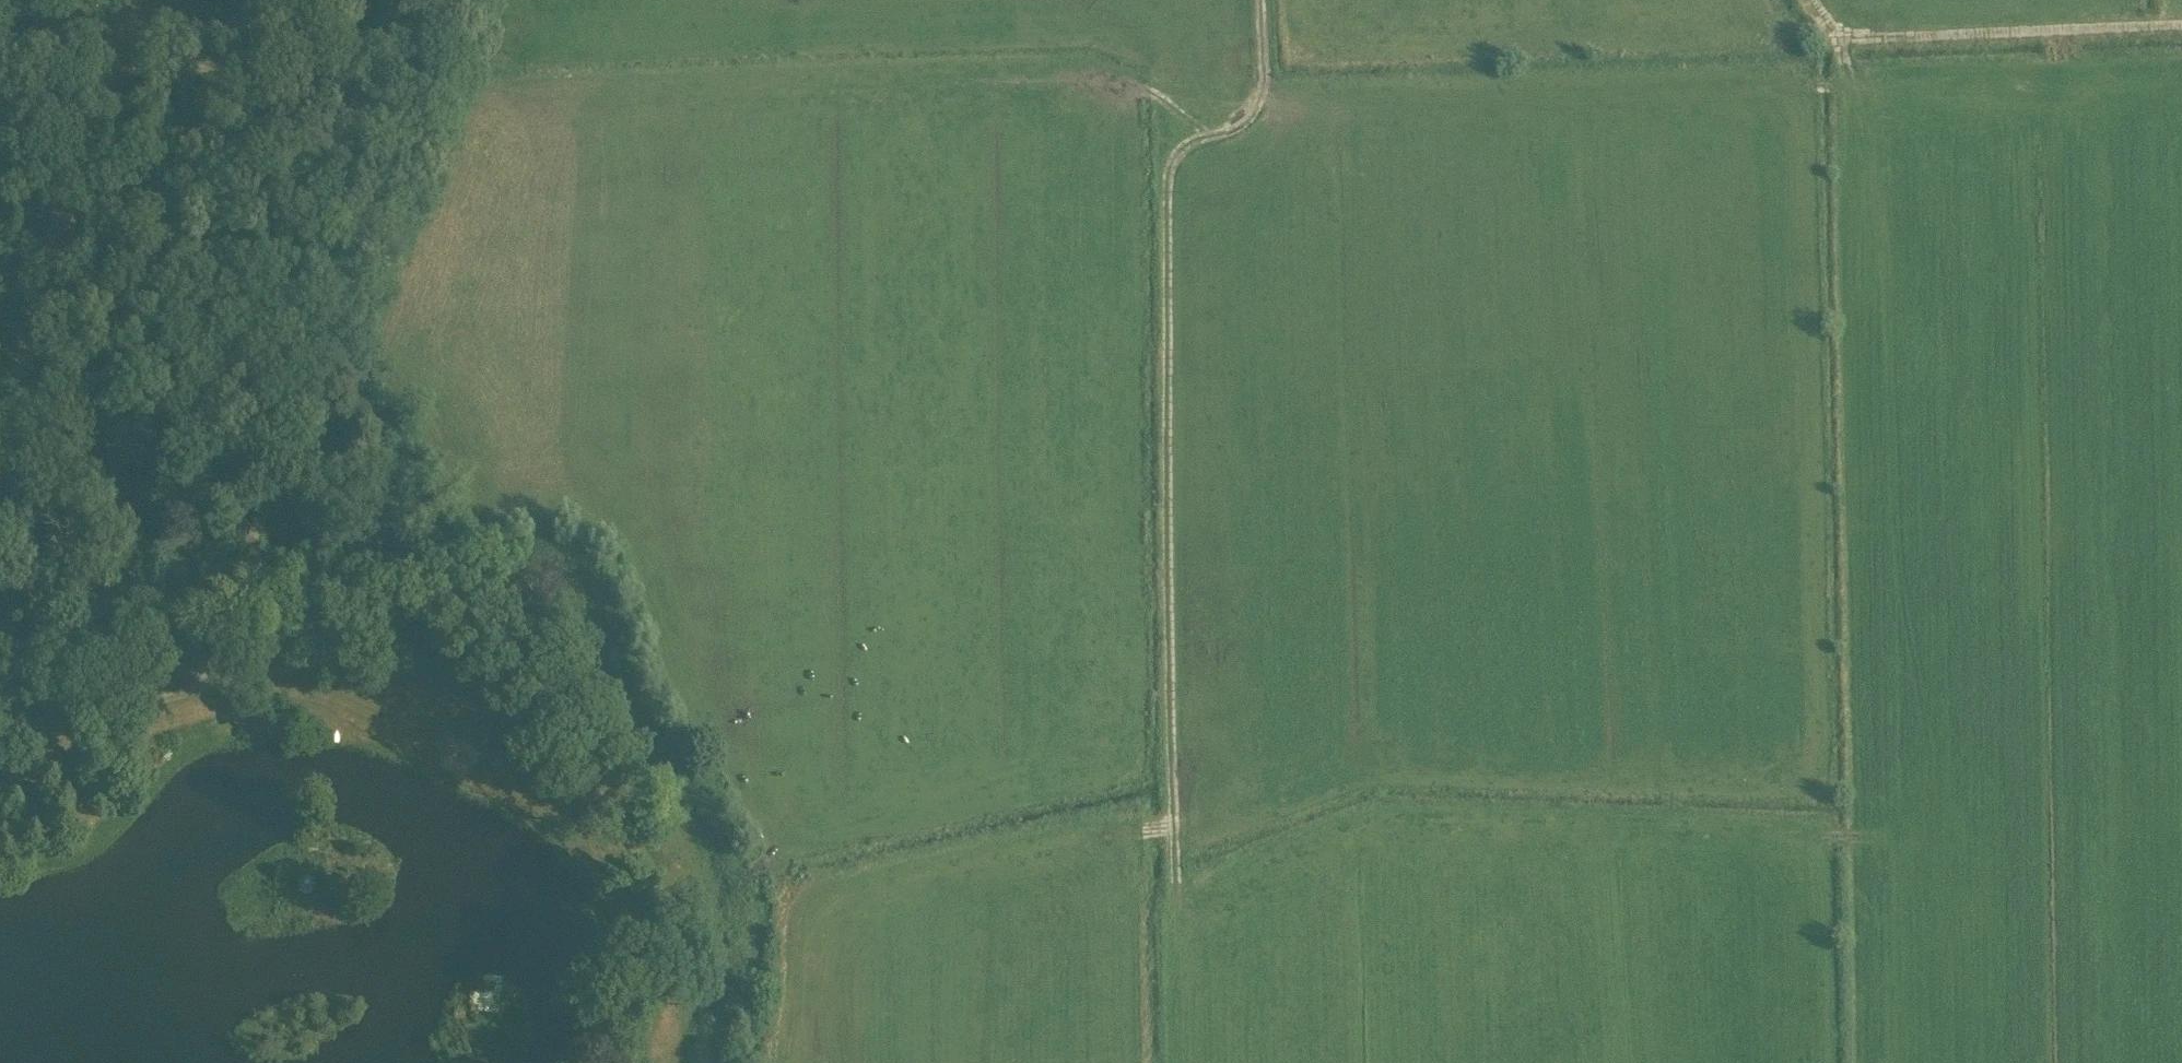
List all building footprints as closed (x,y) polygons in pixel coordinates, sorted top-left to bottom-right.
[(315,886),(313,880),(306,877),(299,880),(297,886),(299,893),(306,896),(313,893),(315,886)]
